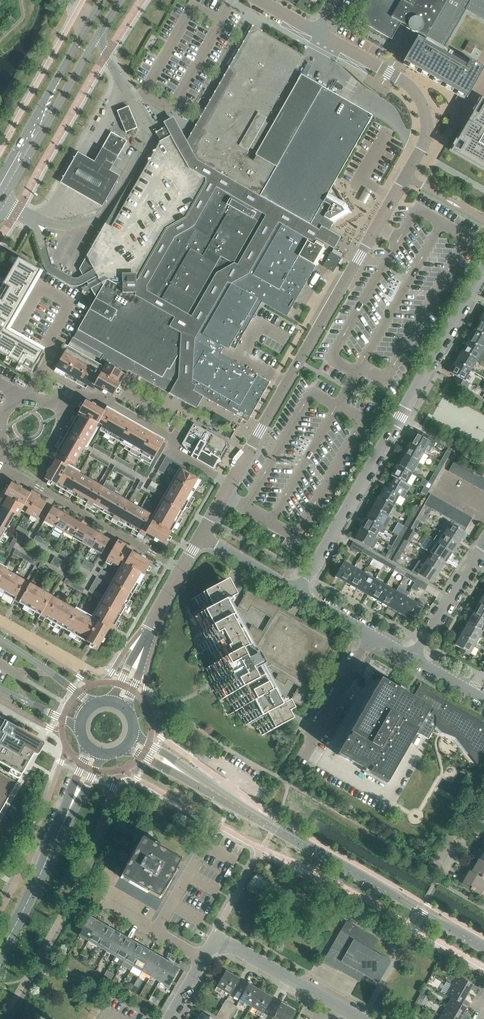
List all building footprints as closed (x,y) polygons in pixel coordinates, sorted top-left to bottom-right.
[(354,18),(368,26),(391,39),(402,20),(407,24),(406,26),(411,29),(425,36),(423,40),(422,41),(442,52),(445,46),(466,10),(483,20),(483,0),(367,0),(358,15),(357,18),(355,17),(354,18)] [(255,406),(248,402),(262,377),(219,353),(224,346),(227,348),(229,345),(234,348),(260,302),(262,303),(262,301),(274,308),(281,312),(287,316),(325,250),(318,239),(305,232),(307,229),(309,225),(310,225),(313,220),(319,224),(323,217),(333,222),(349,212),(344,203),(327,194),(328,192),(370,117),(299,77),(252,161),(244,156),(301,57),(261,36),(242,44),(229,67),(232,73),(201,128),(203,132),(191,152),(187,155),(182,158),(170,135),(165,127),(155,132),(160,141),(149,160),(110,227),(105,224),(86,257),(93,269),(82,275),(95,297),(77,329),(72,337),(103,355),(119,367),(117,370),(122,373),(123,369),(127,368),(131,370),(131,371),(169,393),(170,392),(174,398),(178,395),(179,396),(179,397),(180,397),(181,397),(182,398),(183,398),(184,397),(185,397),(186,396),(187,395),(187,394),(187,393),(187,392),(187,391),(187,390),(194,386),(249,417),(255,406)] [(404,60),(403,62),(404,63),(405,61),(409,63),(434,78),(467,96),(466,98),(466,99),(467,97),(470,92),(476,81),(480,75),(483,69),(445,46),(442,52),(422,41),(423,40),(417,37),(404,60)] [(469,41),(464,50),(471,54),(476,45),(469,41)] [(312,66),(307,64),(302,73),(306,75),(312,66)] [(451,147),(458,151),(455,155),(480,170),(483,165),(483,166),(483,105),(477,101),(468,116),(464,126),(464,127),(461,132),(460,131),(451,147)] [(136,127),(128,106),(116,110),(125,132),(136,127)] [(76,152),(60,182),(101,205),(118,174),(110,170),(126,142),(109,133),(93,161),(76,152)] [(366,203),(372,191),(366,187),(359,199),(366,203)] [(341,258),(330,252),(323,266),(333,272),(341,258)] [(31,372),(43,352),(6,331),(40,271),(18,258),(0,289),(0,354),(31,372)] [(347,280),(353,267),(348,265),(342,277),(347,280)] [(333,294),(340,279),(336,277),(328,292),(333,294)] [(480,320),(473,331),(483,337),(483,323),(480,320)] [(473,331),(467,341),(483,351),(483,337),(473,331)] [(125,375),(122,373),(117,370),(119,367),(103,355),(72,337),(68,346),(62,343),(59,348),(64,351),(53,371),(85,389),(87,386),(92,390),(94,386),(103,392),(102,393),(106,395),(107,394),(112,397),(125,375)] [(477,360),(481,362),(483,357),(483,351),(467,341),(461,352),(476,360),(477,360)] [(461,352),(455,362),(470,371),(476,360),(461,352)] [(464,381),(470,371),(455,362),(454,361),(448,372),(456,377),(454,382),(466,389),(469,384),(464,381)] [(269,382),(262,377),(248,402),(255,406),(269,382)] [(60,444),(79,455),(84,446),(87,448),(100,425),(101,426),(98,431),(105,434),(103,437),(114,443),(115,440),(125,446),(124,449),(129,452),(127,454),(149,467),(145,473),(141,471),(141,470),(137,468),(134,472),(146,479),(166,444),(163,442),(106,409),(107,407),(106,406),(103,412),(94,406),(95,405),(91,403),(90,404),(85,401),(82,405),(80,409),(75,417),(69,428),(63,438),(60,444)] [(192,424),(187,434),(181,444),(193,451),(190,457),(213,470),(216,464),(220,462),(219,458),(226,446),(225,442),(192,424)] [(415,433),(409,443),(424,452),(427,446),(431,449),(436,441),(428,436),(426,440),(415,433)] [(418,463),(418,462),(424,452),(409,443),(403,454),(418,463)] [(47,473),(44,479),(48,482),(52,484),(60,489),(71,495),(80,500),(85,503),(96,484),(79,474),(80,472),(67,464),(68,462),(73,466),(79,455),(60,444),(57,448),(54,453),(52,452),(49,457),(55,461),(49,470),(48,469),(46,472),(47,473)] [(110,458),(112,454),(94,444),(92,448),(110,458)] [(446,450),(440,461),(444,464),(450,453),(446,450)] [(88,456),(108,467),(110,464),(91,452),(88,456)] [(422,465),(418,462),(418,463),(403,454),(397,465),(412,473),(415,467),(420,470),(422,465)] [(132,470),(134,466),(130,463),(129,464),(115,456),(113,459),(132,470)] [(150,515),(143,511),(138,508),(127,527),(132,530),(131,533),(136,536),(142,540),(146,533),(155,538),(153,540),(157,543),(158,541),(164,544),(166,540),(168,537),(173,528),(179,518),(185,508),(191,497),(197,487),(201,481),(186,472),(188,469),(166,456),(163,460),(157,470),(163,474),(169,463),(181,470),(151,522),(147,520),(150,515)] [(438,474),(444,464),(440,461),(434,472),(438,474)] [(459,464),(454,461),(448,471),(453,474),(459,464)] [(459,464),(453,474),(458,477),(465,467),(459,464)] [(394,477),(391,483),(407,492),(411,486),(406,483),(412,473),(397,465),(390,475),(394,477)] [(134,482),(136,478),(114,466),(111,471),(115,474),(116,472),(134,482)] [(465,467),(458,477),(464,480),(470,470),(465,467)] [(469,483),(475,473),(470,470),(464,480),(469,483)] [(438,474),(434,472),(428,482),(432,485),(438,474)] [(475,473),(469,483),(474,486),(481,476),(475,473)] [(474,486),(480,489),(483,482),(483,478),(481,476),(474,486)] [(432,485),(428,482),(423,480),(420,485),(425,488),(422,493),(426,495),(432,485)] [(139,491),(144,483),(140,481),(136,489),(139,491)] [(85,503),(84,507),(90,510),(92,507),(97,510),(102,513),(106,515),(117,496),(113,494),(116,489),(104,482),(101,487),(96,484),(85,503)] [(14,514),(17,516),(23,505),(28,508),(25,513),(31,517),(36,520),(47,500),(31,491),(29,494),(20,489),(21,487),(17,485),(16,487),(11,483),(8,487),(6,491),(1,499),(0,502),(0,506),(1,507),(14,514)] [(378,497),(393,506),(399,496),(404,498),(407,492),(391,483),(387,489),(383,486),(380,490),(381,491),(378,497)] [(155,494),(157,490),(149,485),(147,489),(155,494)] [(435,497),(430,494),(424,504),(429,507),(435,497)] [(117,522),(123,525),(127,527),(138,508),(117,496),(106,515),(112,518),(110,521),(116,525),(117,522)] [(372,508),(387,516),(393,506),(378,497),(372,508)] [(434,510),(440,500),(435,497),(429,507),(432,509),(434,510)] [(446,503),(440,500),(434,510),(440,513),(446,503)] [(445,516),(451,506),(446,503),(440,513),(445,516)] [(409,515),(413,518),(419,506),(415,504),(409,515)] [(432,509),(429,507),(424,504),(416,519),(420,521),(424,523),(432,509)] [(456,509),(451,506),(445,516),(450,519),(456,509)] [(14,514),(1,507),(0,509),(0,539),(14,514)] [(62,513),(52,507),(44,521),(54,527),(62,513)] [(381,527),(381,526),(387,516),(372,508),(366,518),(381,527)] [(456,509),(450,519),(455,522),(461,512),(456,509)] [(455,522),(459,524),(460,525),(466,515),(461,512),(455,522)] [(71,518),(62,513),(54,527),(63,532),(71,518)] [(403,526),(407,528),(413,518),(409,515),(403,526)] [(466,515),(460,525),(466,528),(472,518),(466,515)] [(71,518),(63,532),(73,538),(82,521),(77,519),(76,521),(71,518)] [(383,534),(386,529),(381,526),(381,527),(366,518),(360,529),(375,537),(378,532),(383,534)] [(414,532),(415,529),(420,521),(416,519),(410,530),(414,532)] [(87,524),(82,521),(73,538),(82,543),(90,529),(85,526),(87,524)] [(444,534),(458,543),(465,533),(451,523),(444,534)] [(15,529),(16,529),(27,536),(29,532),(18,525),(15,529)] [(407,528),(403,526),(397,536),(401,538),(407,528)] [(82,543),(91,548),(99,534),(90,529),(82,543)] [(360,529),(354,539),(369,548),(375,537),(360,529)] [(414,532),(410,530),(404,540),(408,542),(414,532)] [(433,541),(451,553),(458,543),(444,534),(440,531),(433,541)] [(99,534),(91,548),(89,551),(94,554),(96,551),(101,554),(109,540),(99,534)] [(401,538),(397,536),(391,547),(395,549),(401,538)] [(17,540),(14,538),(6,550),(10,553),(17,540)] [(49,544),(42,539),(39,543),(47,547),(49,544)] [(117,540),(106,560),(107,560),(112,563),(117,566),(120,561),(124,564),(105,597),(124,608),(129,600),(135,590),(141,579),(146,571),(148,567),(150,563),(144,560),(145,558),(142,556),(141,558),(132,553),(133,550),(117,540)] [(408,542),(404,540),(398,550),(402,553),(408,542)] [(431,553),(445,563),(451,553),(433,541),(426,551),(431,553)] [(361,554),(362,553),(365,549),(353,542),(349,548),(361,554)] [(395,549),(391,547),(385,557),(389,559),(395,549)] [(365,549),(362,553),(373,559),(375,555),(365,549)] [(402,553),(398,550),(392,561),(396,563),(402,553)] [(431,553),(424,563),(438,573),(445,563),(431,553)] [(385,561),(375,555),(373,559),(383,565),(385,561)] [(58,569),(62,561),(55,556),(50,564),(58,569)] [(353,565),(343,559),(337,569),(339,569),(335,577),(345,583),(353,568),(352,567),(353,565)] [(385,561),(383,565),(394,571),(396,567),(385,561)] [(38,568),(61,581),(63,577),(40,563),(38,568)] [(83,563),(81,567),(91,572),(93,569),(83,563)] [(431,583),(438,573),(424,563),(417,574),(431,583)] [(406,573),(396,567),(394,571),(404,577),(406,573)] [(364,574),(353,568),(345,583),(356,589),(364,574)] [(9,598),(13,601),(19,604),(30,585),(14,576),(5,570),(0,579),(0,593),(9,598)] [(106,578),(108,574),(100,570),(98,573),(106,578)] [(417,578),(406,573),(404,577),(414,582),(417,578)] [(356,589),(366,594),(374,580),(364,574),(356,589)] [(104,582),(96,577),(88,591),(92,594),(97,584),(101,586),(104,582)] [(82,593),(84,589),(66,578),(63,582),(76,590),(80,592),(82,593)] [(417,578),(414,582),(411,589),(416,592),(418,587),(424,591),(428,585),(417,578)] [(248,724),(256,720),(264,735),(267,733),(287,723),(288,722),(293,719),(293,718),(289,712),(295,709),(290,700),(279,706),(263,676),(257,679),(251,669),(252,668),(256,670),(265,675),(268,670),(274,659),(272,658),(265,668),(260,665),(266,655),(261,658),(258,653),(257,652),(249,656),(248,661),(247,661),(242,650),(248,647),(224,602),(237,595),(229,579),(221,583),(197,596),(205,611),(191,618),(199,634),(197,635),(205,651),(208,650),(215,664),(208,667),(212,675),(217,673),(218,675),(217,679),(219,681),(220,684),(223,684),(225,687),(219,690),(224,698),(229,696),(237,711),(240,709),(245,718),(246,721),(248,724)] [(385,586),(374,580),(366,594),(376,600),(385,586)] [(40,616),(51,597),(40,590),(30,585),(19,604),(24,607),(35,613),(40,616)] [(376,600),(387,606),(395,592),(385,586),(376,600)] [(256,596),(247,590),(244,596),(253,601),(256,596)] [(406,598),(395,592),(387,606),(397,612),(406,598)] [(253,601),(244,596),(240,601),(250,607),(253,601)] [(256,596),(253,601),(250,607),(255,610),(261,598),(256,596)] [(90,645),(93,646),(97,649),(101,643),(102,644),(104,640),(103,639),(105,635),(108,630),(111,632),(114,627),(117,621),(123,611),(124,608),(105,597),(94,616),(100,619),(97,623),(51,597),(40,616),(45,619),(50,622),(61,628),(71,634),(81,640),(90,645)] [(261,598),(255,610),(260,612),(266,601),(261,598)] [(406,598),(397,612),(408,618),(412,611),(417,614),(421,606),(416,603),(406,598)] [(237,607),(246,613),(250,607),(240,601),(237,607)] [(260,612),(265,615),(271,604),(266,601),(260,612)] [(483,620),(483,606),(479,603),(473,614),(483,620)] [(271,604),(265,615),(270,618),(270,617),(273,612),(276,607),(271,604)] [(276,607),(273,612),(283,618),(286,613),(276,607)] [(283,618),(273,612),(270,617),(280,623),(283,618)] [(473,614),(467,624),(482,633),(483,629),(483,620),(473,614)] [(270,617),(270,618),(267,622),(277,628),(280,623),(270,617)] [(304,630),(307,624),(297,619),(294,624),(304,630)] [(277,628),(267,622),(265,627),(274,633),(277,628)] [(301,635),(303,630),(304,630),(294,624),(291,629),(301,635)] [(313,636),(316,630),(307,624),(304,630),(303,630),(313,636)] [(482,633),(467,624),(461,634),(476,643),(476,642),(482,633)] [(256,629),(251,626),(247,632),(244,637),(250,640),(256,629)] [(265,627),(262,632),(272,638),(274,633),(265,627)] [(259,637),(262,632),(256,629),(250,640),(255,643),(256,642),(259,637)] [(288,634),(298,640),(300,635),(301,635),(291,629),(288,634)] [(310,641),(313,636),(303,630),(301,635),(300,635),(310,641)] [(269,643),(272,638),(262,632),(259,637),(269,643)] [(459,633),(453,644),(461,649),(459,652),(468,657),(474,647),(478,649),(479,647),(480,645),(476,642),(476,643),(461,634),(459,633)] [(295,645),(298,640),(288,634),(285,639),(295,645)] [(300,635),(298,640),(307,646),(310,641),(300,635)] [(334,647),(337,642),(327,636),(324,641),(334,647)] [(259,637),(256,642),(266,648),(269,643),(259,637)] [(292,650),(295,645),(285,639),(283,644),(292,650)] [(304,651),(307,646),(298,640),(295,645),(304,651)] [(321,647),(331,653),(334,647),(324,641),(321,647)] [(266,648),(256,642),(255,643),(253,647),(263,653),(266,648)] [(280,649),(289,655),(292,650),(283,644),(280,649)] [(295,645),(292,650),(301,656),(304,651),(295,645)] [(318,652),(328,658),(331,653),(321,647),(318,652)] [(286,660),(289,655),(280,649),(277,654),(286,660)] [(298,661),(301,656),(292,650),(289,655),(298,661)] [(315,657),(325,663),(328,658),(318,652),(315,657)] [(284,665),(286,660),(277,654),(274,659),(279,662),(284,665)] [(266,655),(260,665),(265,668),(272,658),(266,655)] [(296,666),(298,661),(289,655),(286,660),(296,666)] [(312,663),(322,669),(325,663),(315,657),(312,663)] [(268,670),(272,672),(279,662),(274,659),(268,670)] [(286,660),(284,665),(283,665),(293,671),(296,666),(286,660)] [(280,670),(283,665),(284,665),(279,662),(272,672),(277,675),(280,670)] [(308,668),(319,674),(322,669),(312,663),(308,668)] [(290,676),(293,671),(283,665),(280,670),(290,676)] [(305,673),(316,679),(319,674),(308,668),(305,673)] [(287,681),(290,676),(280,670),(277,675),(287,681)] [(302,679),(313,685),(316,679),(305,673),(302,679)] [(284,686),(287,681),(277,675),(274,680),(284,686)] [(299,684),(309,690),(313,685),(302,679),(299,684)] [(380,680),(337,754),(387,783),(415,734),(428,741),(436,726),(440,732),(455,738),(468,753),(470,749),(482,756),(483,752),(483,725),(419,687),(412,698),(380,680)] [(296,690),(306,695),(309,690),(299,684),(296,690)] [(293,695),(303,701),(306,695),(296,690),(293,695)] [(293,695),(290,700),(300,706),(303,701),(293,695)] [(21,776),(30,760),(31,759),(33,755),(34,754),(37,748),(41,742),(39,741),(32,737),(17,728),(4,721),(0,719),(0,813),(21,776)] [(468,753),(477,765),(482,756),(470,749),(468,753)] [(163,899),(168,891),(164,888),(181,860),(142,838),(133,854),(121,875),(121,876),(126,879),(132,882),(137,885),(142,887),(147,890),(153,894),(158,896),(163,899)] [(483,845),(481,850),(478,848),(477,851),(474,849),(471,855),(478,859),(483,862),(483,846),(483,845)] [(478,859),(475,864),(473,862),(471,865),(469,863),(465,870),(469,871),(483,880),(483,862),(478,859)] [(455,881),(480,895),(483,887),(483,880),(469,871),(466,876),(463,874),(462,877),(459,875),(455,881)] [(121,876),(121,875),(119,874),(116,873),(110,884),(111,884),(115,887),(121,876)] [(115,887),(120,890),(126,879),(121,876),(115,887)] [(126,879),(120,890),(125,893),(132,882),(126,879)] [(132,882),(125,893),(131,896),(137,885),(132,882)] [(93,888),(104,895),(108,890),(96,883),(93,888)] [(137,885),(131,896),(135,899),(142,887),(137,885)] [(142,887),(135,899),(141,902),(147,890),(142,887)] [(90,894),(102,900),(104,895),(93,888),(90,894)] [(141,902),(146,905),(153,894),(147,890),(141,902)] [(87,899),(97,904),(99,905),(102,900),(90,894),(87,899)] [(153,894),(146,905),(151,908),(158,896),(153,894)] [(151,908),(156,910),(157,911),(163,899),(158,896),(151,908)] [(98,922),(89,917),(79,935),(88,941),(98,922)] [(341,930),(335,941),(323,962),(359,982),(364,975),(379,983),(391,961),(372,950),(378,940),(346,921),(341,931),(341,930)] [(108,927),(98,922),(88,941),(97,946),(108,927)] [(97,946),(106,951),(116,932),(108,927),(97,946)] [(125,937),(116,932),(106,951),(115,956),(125,937)] [(115,956),(123,961),(134,942),(125,937),(115,956)] [(130,970),(132,966),(143,947),(134,942),(123,961),(121,965),(130,970)] [(152,952),(143,947),(132,966),(141,971),(152,952)] [(161,958),(152,952),(141,971),(150,976),(161,958)] [(150,976),(159,982),(170,963),(161,958),(150,976)] [(159,982),(168,987),(179,968),(170,963),(159,982)] [(107,970),(104,975),(111,979),(114,974),(107,970)] [(239,980),(225,972),(214,991),(220,995),(222,991),(230,995),(239,980)] [(456,975),(451,985),(467,995),(470,990),(471,991),(471,990),(475,992),(478,988),(456,975)] [(249,985),(237,1004),(242,1007),(244,1004),(251,1007),(260,992),(249,985)] [(464,1001),(467,995),(451,985),(447,992),(443,990),(441,992),(451,998),(467,1007),(469,1003),(465,1001),(464,1001)] [(271,998),(260,992),(251,1007),(257,1011),(255,1015),(260,1018),(271,998)] [(445,1007),(466,1018),(467,1018),(469,1015),(465,1013),(466,1013),(464,1012),(467,1007),(451,998),(445,1007)] [(220,1018),(223,1018),(231,1004),(225,1001),(216,1017),(220,1018)] [(231,1004),(223,1018),(230,1018),(237,1008),(231,1004)] [(281,1004),(273,1018),(290,1018),(295,1011),(281,1004)] [(445,1007),(440,1017),(444,1018),(466,1018),(445,1007)]
